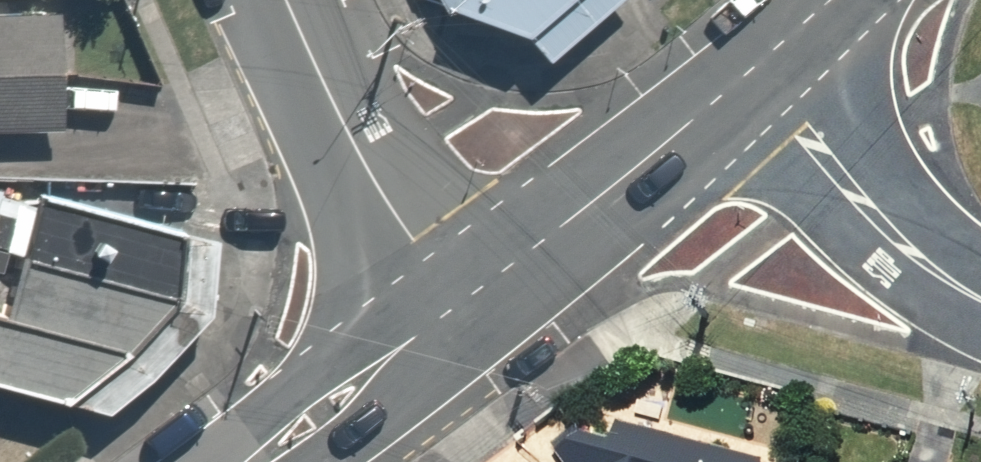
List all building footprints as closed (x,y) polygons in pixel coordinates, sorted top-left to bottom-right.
[(446,17),(451,13),(528,41),(547,65),(622,0),(437,0),(446,17)] [(0,22),(0,153),(77,152),(76,21),(0,22)] [(39,197),(22,258),(181,302),(185,236),(39,197)] [(132,356),(181,302),(22,258),(5,320),(132,356)] [(132,356),(5,320),(0,319),(0,389),(68,407),(132,356)] [(781,454),(554,402),(551,461),(779,461),(781,454)]
